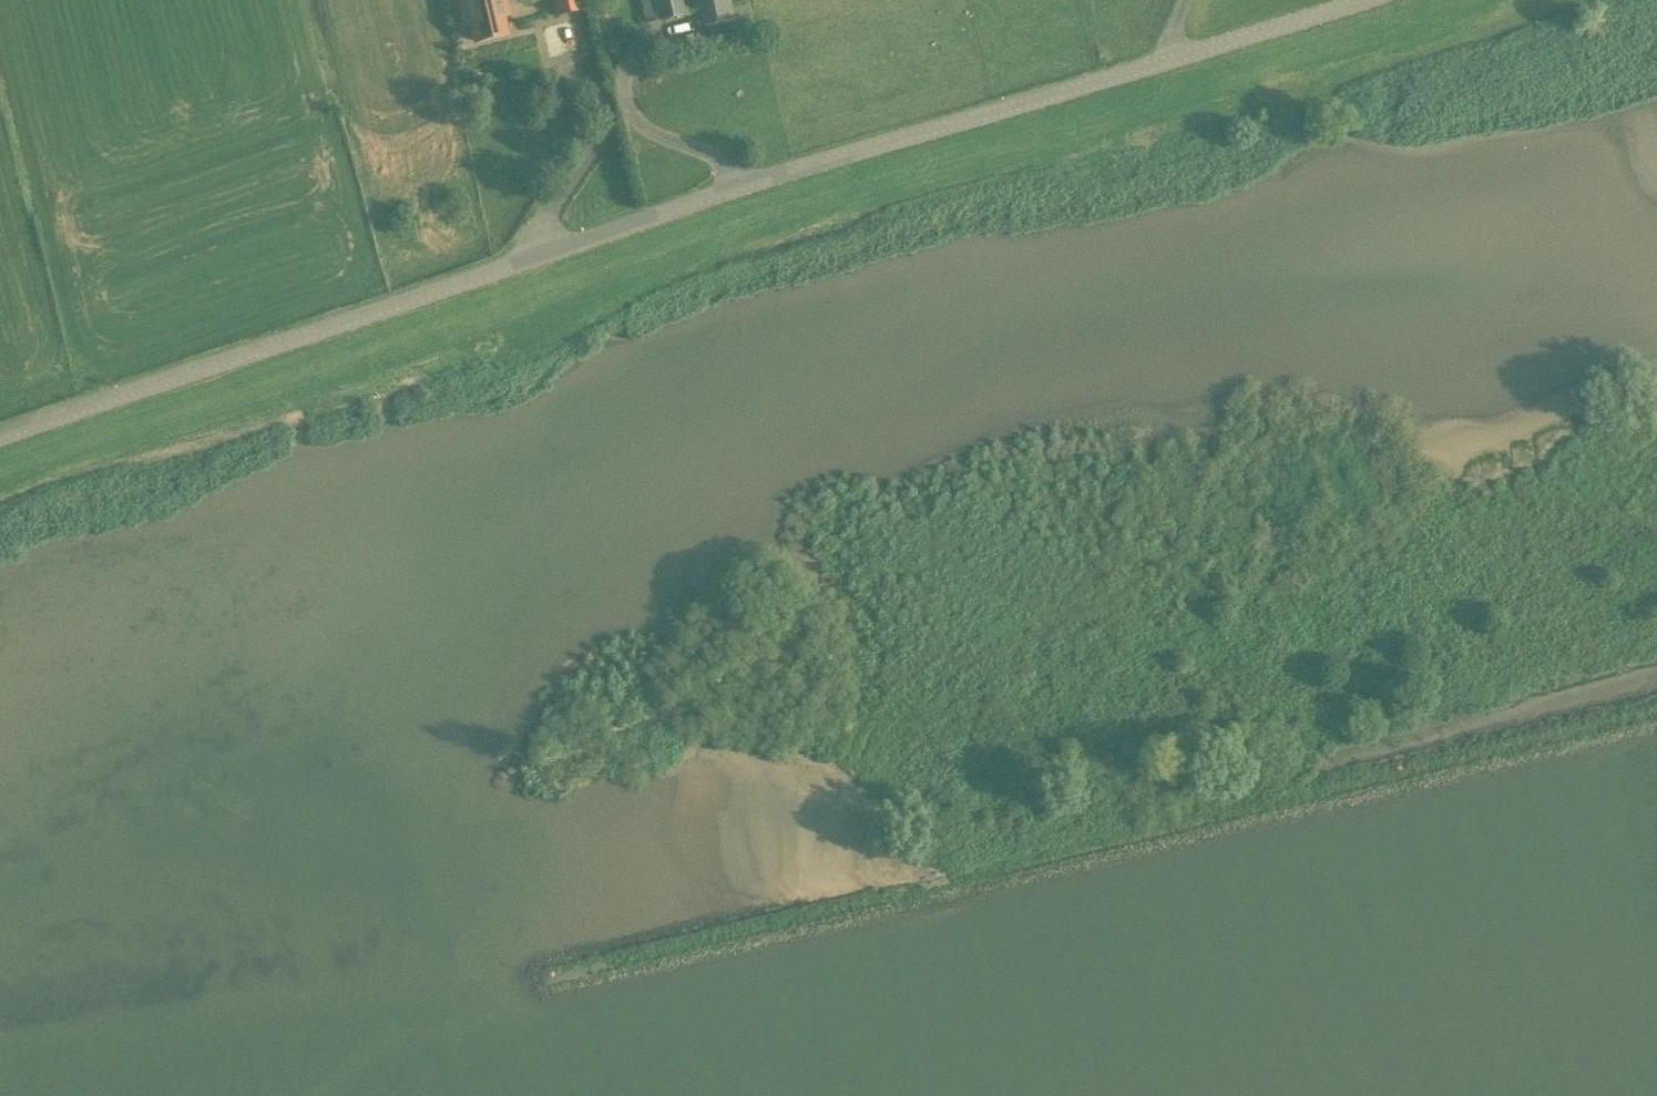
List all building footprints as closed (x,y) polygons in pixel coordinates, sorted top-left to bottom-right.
[(465,26),(472,24),(476,41),(507,34),(501,6),(507,5),(506,0),(459,0),(465,26)] [(558,14),(581,9),(579,0),(554,0),(558,14)] [(662,20),(685,14),(682,0),(657,0),(662,20)] [(704,27),(734,20),(730,0),(698,0),(704,27)]
